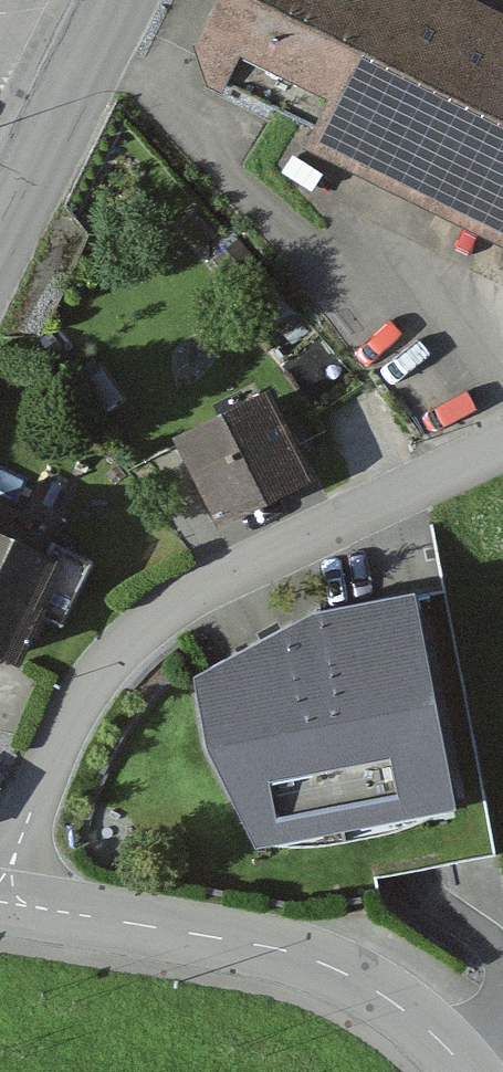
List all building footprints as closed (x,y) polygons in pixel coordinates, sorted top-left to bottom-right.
[(452,0),(220,0),(181,76),(502,242),(502,26),(452,0)] [(315,497),(268,400),(171,444),(220,540),(315,497)] [(0,528),(0,654),(22,663),(68,559),(0,528)] [(472,802),(429,605),(321,617),(201,679),(212,747),(262,847),(472,802)]
